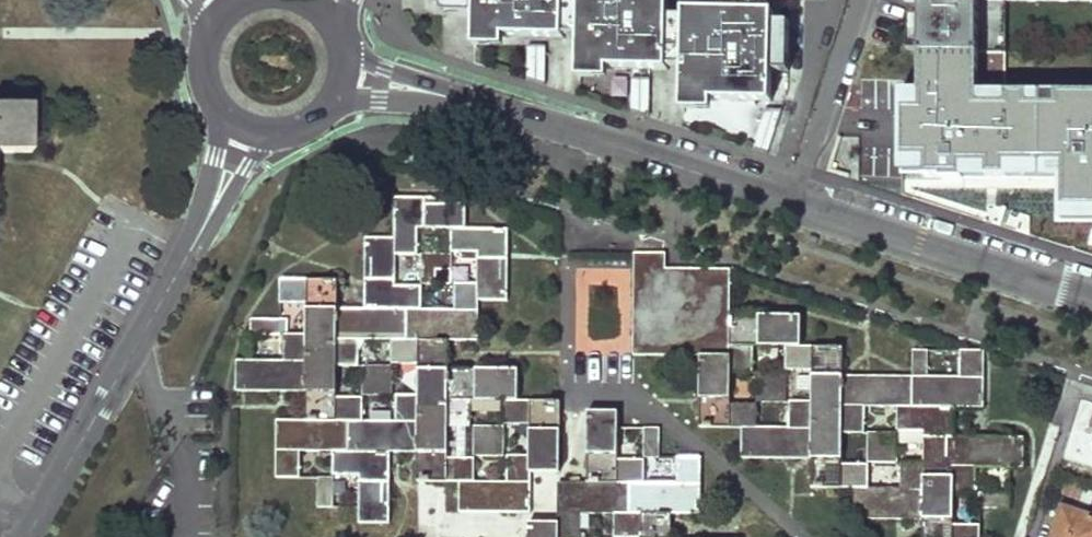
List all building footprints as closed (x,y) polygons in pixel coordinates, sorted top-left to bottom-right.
[(482,0),(449,0),(449,17),(482,18),(482,0)] [(482,18),(482,40),(510,41),(571,41),(572,36),(571,0),(482,0),(482,18)] [(572,36),(587,36),(587,0),(571,0),(572,36)] [(587,36),(587,70),(615,70),(675,70),(675,67),(674,18),(674,0),(587,0),(587,36)] [(774,0),(725,0),(726,12),(775,12),(774,0)] [(925,52),(1006,52),(1006,4),(1091,4),(1091,0),(924,0),(924,4),(925,52)] [(914,52),(925,52),(924,4),(913,4),(914,52)] [(726,12),(688,12),(688,18),(689,67),(689,101),(719,100),(779,101),(779,70),(778,23),(778,12),(775,12),(726,12)] [(674,18),(675,67),(689,67),(688,18),(674,18)] [(793,23),(778,23),(779,70),(793,70),(793,23)] [(482,40),(482,50),(510,51),(510,41),(482,40)] [(553,48),(535,49),(536,78),(554,84),(553,48)] [(1047,69),(1047,79),(1076,79),(1075,69),(1047,69)] [(587,70),(587,80),(615,80),(615,70),(587,70)] [(862,94),(877,94),(878,77),(904,78),(904,72),(862,72),(862,94)] [(904,78),(878,77),(877,94),(877,125),(864,125),(862,164),(964,167),(1024,168),(1046,168),(1063,168),(1091,169),(1091,80),(1076,79),(1047,79),(904,78)] [(657,81),(639,81),(638,111),(656,116),(657,81)] [(689,101),(690,111),(719,111),(719,100),(689,101)] [(29,153),(29,108),(0,107),(0,153),(29,153)] [(787,111),(772,111),(760,149),(774,153),(787,111)] [(1024,168),(964,167),(963,179),(993,180),(993,176),(1024,177),(1024,168)] [(1063,168),(1046,168),(1046,172),(1062,177),(1063,168)] [(306,388),(305,418),(278,418),(277,474),(300,474),(300,449),(335,450),(335,474),(363,474),(362,521),(391,521),(391,450),(419,450),(419,479),(461,479),(461,512),(532,512),(532,471),(560,471),(560,399),(523,399),(523,370),(450,370),(450,342),(480,342),(481,300),(510,300),(510,228),(467,228),(467,197),(397,196),(397,236),(367,236),(367,307),(339,307),(339,279),(283,279),(283,302),(306,302),(306,333),(283,333),(283,358),(238,358),(238,388),(306,388)] [(453,254),(425,254),(425,281),(453,281),(453,254)] [(980,525),(954,524),(954,492),(978,492),(979,467),(1024,467),(1025,437),(955,436),(956,406),(984,407),(985,350),(965,350),(964,376),(932,375),(933,349),(916,349),(916,374),(846,373),(846,345),(803,344),(803,315),(731,313),(732,270),(668,269),(668,256),(637,255),(636,357),(702,358),(701,429),(743,429),(742,459),(811,460),(810,490),(852,490),(851,520),(923,521),(923,536),(979,536),(980,525)] [(255,317),(255,333),(283,333),(283,317),(255,317)] [(394,367),(365,367),(365,392),(393,392),(394,367)] [(760,371),(759,402),(786,402),(787,371),(760,371)] [(672,513),(699,514),(699,457),(674,456),(674,484),(643,484),(643,456),(618,456),(618,413),(588,413),(588,482),(559,482),(558,523),(530,523),(530,536),(585,536),(585,512),(613,512),(613,536),(644,536),(671,536),(672,513)] [(478,427),(477,454),(503,455),(504,428),(478,427)] [(643,428),(643,456),(661,456),(661,428),(643,428)] [(899,434),(866,434),(866,463),(899,463),(899,434)] [(319,474),(319,502),(335,502),(335,501),(335,474),(319,474)] [(1075,512),(1085,483),(1056,474),(1046,503),(1063,509),(1075,512)] [(981,491),(981,509),(1010,509),(1011,492),(981,491)] [(1054,536),(1091,536),(1091,518),(1075,512),(1063,509),(1054,536)]
